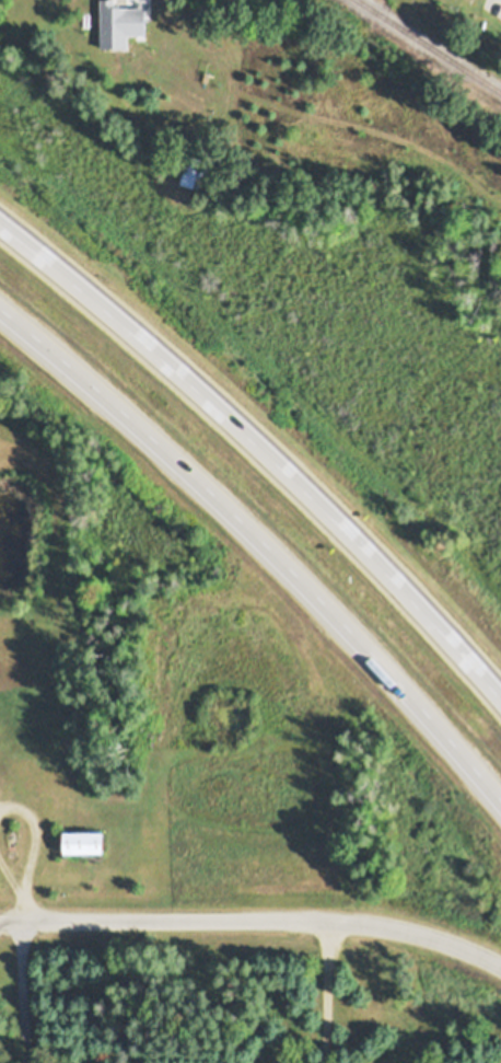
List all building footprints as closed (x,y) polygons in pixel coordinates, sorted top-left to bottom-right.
[(109,833),(68,833),(68,855),(109,855),(109,833)]
